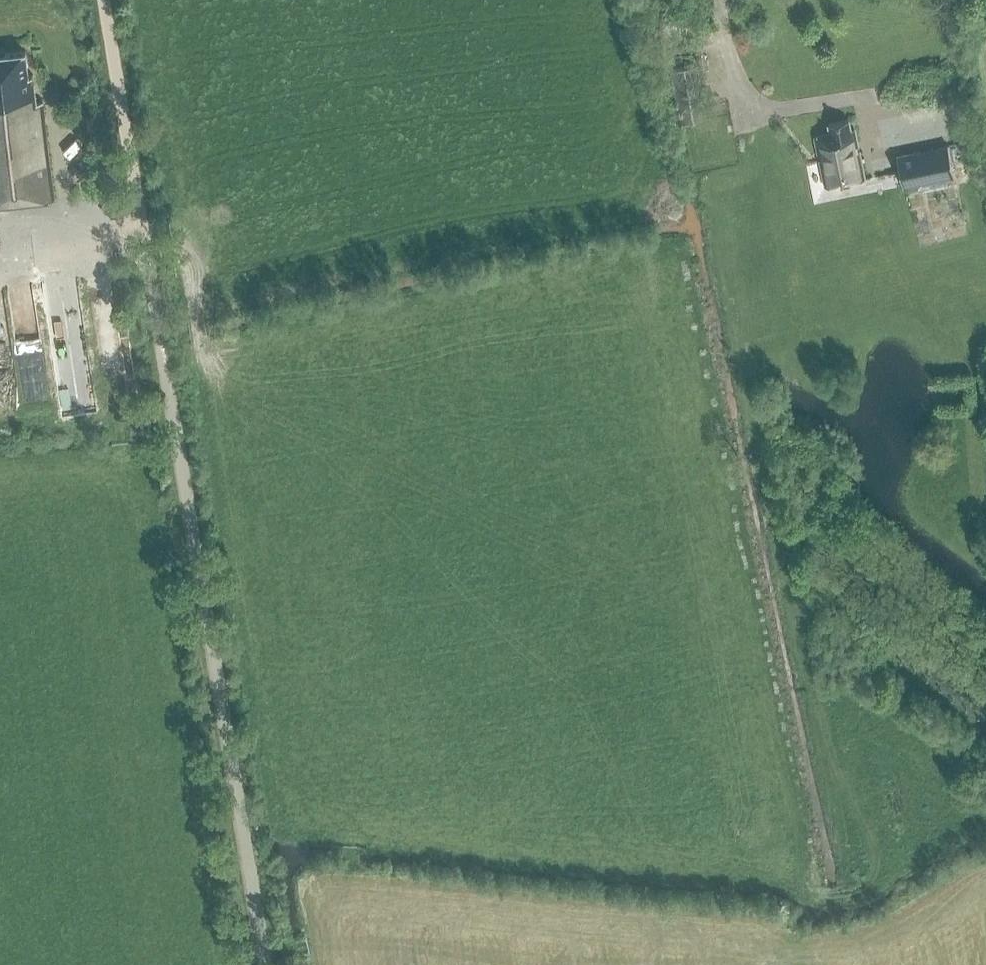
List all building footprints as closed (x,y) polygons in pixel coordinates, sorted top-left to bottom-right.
[(54,201),(43,102),(36,103),(33,76),(29,76),(26,52),(0,55),(0,208),(54,201)] [(671,66),(682,121),(706,117),(695,61),(671,66)] [(815,137),(826,188),(866,179),(855,128),(851,129),(849,119),(829,123),(831,133),(815,137)] [(897,156),(903,186),(954,175),(948,145),(897,156)] [(917,218),(924,245),(968,234),(962,207),(945,211),(944,205),(937,206),(939,213),(917,218)] [(11,294),(21,401),(47,399),(37,291),(11,294)]
